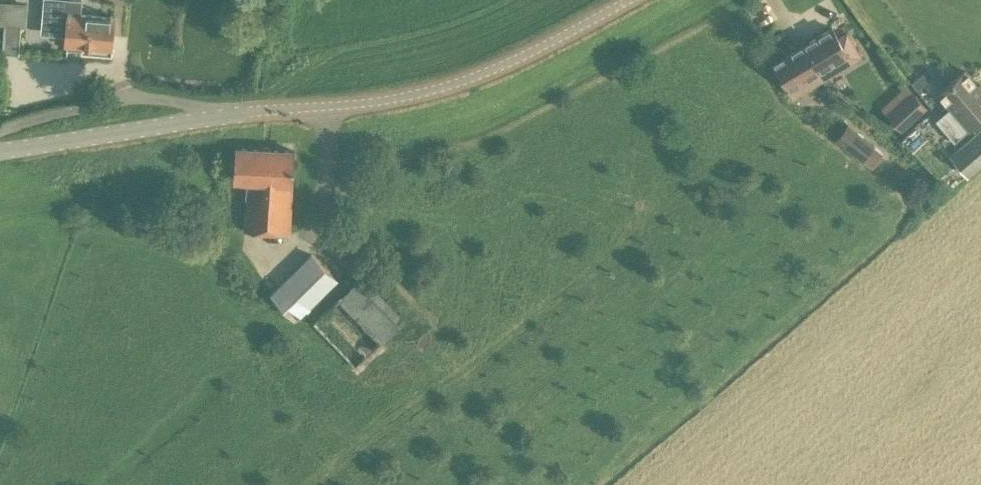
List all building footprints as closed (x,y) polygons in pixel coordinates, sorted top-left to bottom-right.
[(82,0),(43,0),(41,24),(67,26),(66,44),(113,48),(115,15),(81,13),(82,0)] [(20,24),(24,24),(26,6),(7,5),(4,52),(18,53),(20,24)] [(832,27),(802,44),(822,79),(840,69),(835,60),(856,48),(847,32),(838,37),(832,27)] [(802,44),(783,56),(772,62),(791,97),(822,79),(802,44)] [(964,68),(937,92),(950,106),(936,119),(954,141),(980,117),(980,86),(964,68)] [(907,84),(880,106),(899,129),(926,106),(907,84)] [(848,122),(835,139),(863,160),(875,144),(848,122)] [(949,153),(967,175),(980,163),(980,126),(949,153)] [(235,146),(233,178),(247,179),(243,230),(291,232),(294,182),(295,149),(235,146)] [(335,279),(310,253),(271,292),(297,319),(335,279)] [(331,304),(347,322),(357,314),(380,340),(404,317),(364,273),(331,304)]
